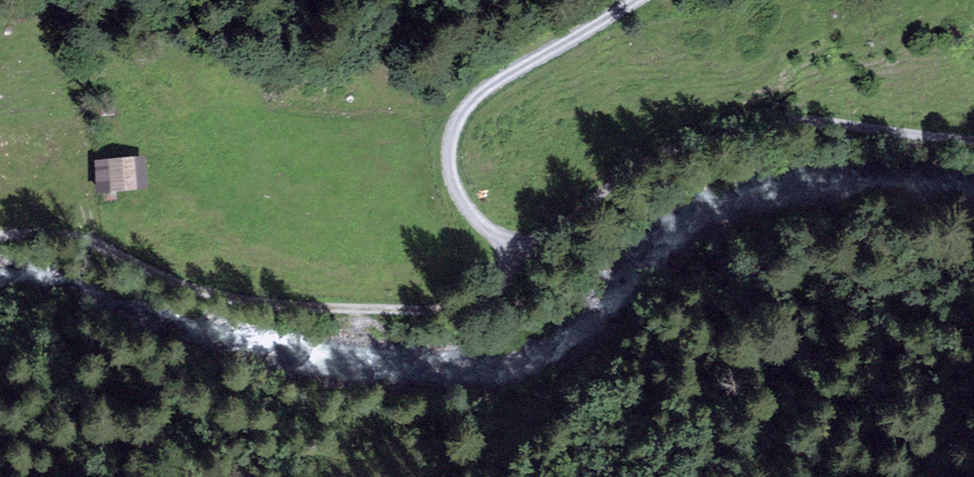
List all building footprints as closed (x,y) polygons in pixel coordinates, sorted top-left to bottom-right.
[(110,100),(94,102),(96,114),(111,112),(110,100)] [(142,161),(98,163),(99,189),(145,185),(142,161)]
